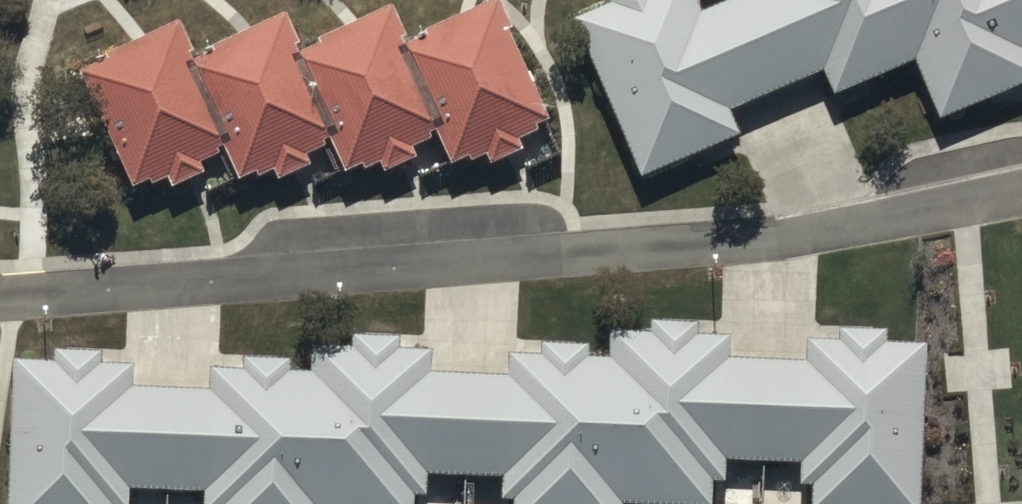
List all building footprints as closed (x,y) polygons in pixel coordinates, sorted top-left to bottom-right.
[(690,17),(683,0),(610,0),(612,5),(578,19),(637,161),(724,125),(716,106),(818,64),(827,87),(908,54),(931,109),(1021,72),(1021,54),(1020,48),(1021,47),(1021,0),(732,0),(690,17)] [(383,9),(289,50),(324,130),(338,161),(433,120),(400,47),(383,9)] [(485,9),(400,47),(433,120),(448,153),(532,115),(485,9)] [(275,20),(187,58),(222,137),(236,168),(324,130),(289,50),(275,20)] [(175,29),(81,69),(129,178),(222,137),(187,58),(175,29)] [(753,457),(756,368),(710,367),(711,344),(686,343),(686,321),(654,320),(653,335),(611,334),(610,362),(605,496),(701,500),(702,479),(722,480),(722,455),(753,457)] [(756,368),(753,457),(793,458),(793,478),(810,478),(809,503),(904,503),(910,351),(871,349),(872,336),(844,335),(844,347),(814,345),(813,371),(756,368)] [(467,380),(416,378),(417,356),(388,354),(389,342),(362,340),(361,351),(320,350),(319,378),(313,503),(402,503),(402,487),(417,487),(418,468),(464,470),(467,380)] [(610,362),(579,360),(580,346),(543,344),(542,361),(514,360),(513,383),(467,380),(464,470),(499,471),(498,489),(512,490),(512,503),(605,503),(605,496),(610,362)] [(160,396),(119,394),(120,368),(89,367),(89,351),(55,349),(54,364),(14,362),(8,503),(103,503),(103,500),(116,501),(117,476),(157,478),(160,396)] [(319,378),(278,376),(279,360),(247,358),(247,373),(214,372),(212,398),(160,396),(157,478),(203,480),(202,501),(216,502),(216,503),(313,503),(319,378)]
